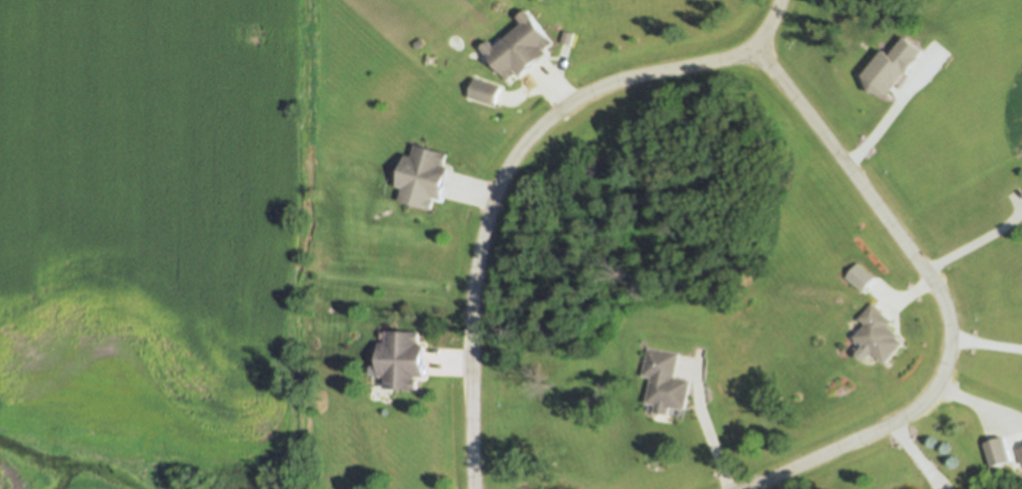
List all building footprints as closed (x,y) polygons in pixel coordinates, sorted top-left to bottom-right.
[(528,10),(519,17),(524,23),(496,46),(491,40),(482,47),(510,81),(518,74),(519,76),(547,53),(545,50),(554,42),(528,10)] [(476,78),(470,96),(496,104),(502,86),(476,78)] [(416,143),(412,155),(406,153),(396,188),(403,190),(399,202),(432,212),(435,200),(431,199),(432,195),(441,198),(450,168),(442,165),(443,163),(446,164),(449,153),(416,143)] [(875,304),(863,319),(869,324),(857,339),(865,345),(865,351),(869,354),(874,354),(888,365),(905,344),(900,339),(902,336),(891,328),(896,322),(875,304)] [(421,332),(386,331),(386,342),(380,342),(379,377),(383,377),(383,389),(418,390),(419,381),(416,380),(416,378),(425,378),(427,345),(417,345),(417,343),(421,343),(421,332)] [(678,353),(649,349),(645,377),(653,378),(649,404),(659,406),(658,412),(671,414),(672,407),(687,410),(691,382),(674,379),(678,353)] [(987,444),(996,469),(1016,462),(1007,437),(987,444)]
